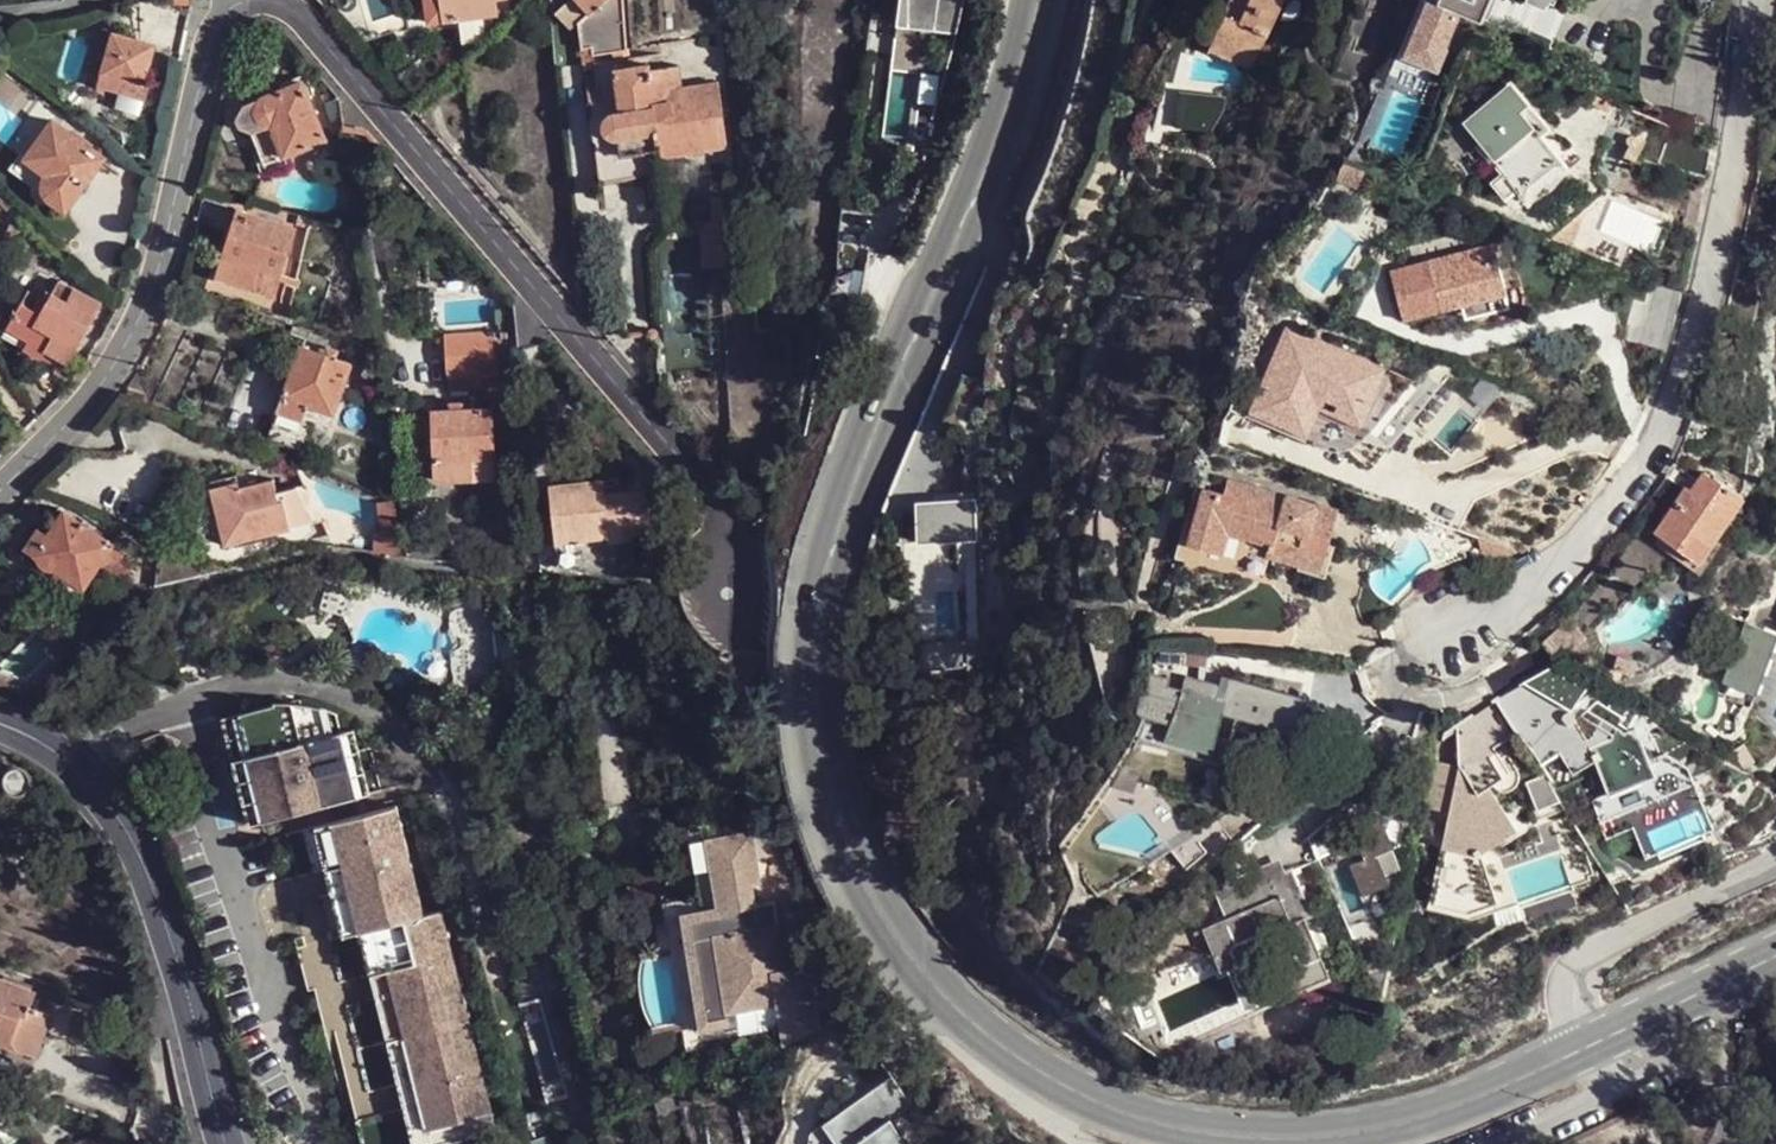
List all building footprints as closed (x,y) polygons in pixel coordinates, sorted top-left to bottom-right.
[(430,25),(447,22),(444,0),(427,0),(430,25)] [(497,16),(496,0),(444,0),(447,22),(497,16)] [(628,54),(624,0),(576,0),(590,15),(580,27),(582,51),(594,50),(595,58),(616,55),(628,54)] [(1240,64),(1244,55),(1256,61),(1284,0),(1250,0),(1248,5),(1238,0),(1232,0),(1209,50),(1240,64)] [(1437,5),(1429,1),(1412,41),(1443,54),(1460,14),(1482,24),(1492,0),(1439,0),(1437,5)] [(113,33),(98,83),(119,89),(115,105),(136,112),(141,95),(143,96),(147,83),(143,82),(154,45),(113,33)] [(1443,54),(1412,41),(1406,55),(1437,68),(1443,54)] [(596,66),(595,58),(594,50),(582,51),(585,72),(596,71),(596,66)] [(629,61),(628,54),(616,55),(617,63),(629,61)] [(617,63),(616,55),(595,58),(596,66),(617,63)] [(1244,55),(1240,64),(1252,70),(1256,61),(1244,55)] [(617,63),(596,66),(596,71),(585,72),(591,116),(589,120),(588,128),(589,134),(590,137),(593,141),(596,145),(601,182),(625,180),(648,178),(664,175),(662,159),(729,149),(720,87),(684,90),(681,70),(650,74),(649,59),(629,61),(617,63)] [(2,102),(17,82),(0,70),(0,100),(2,102)] [(286,159),(326,142),(303,85),(284,92),(242,109),(239,116),(237,122),(240,131),(253,135),(268,170),(287,163),(286,159)] [(1523,189),(1558,159),(1541,137),(1530,124),(1538,116),(1512,85),(1468,122),(1484,143),(1480,147),(1492,162),(1497,158),(1523,189)] [(1229,98),(1233,112),(1245,108),(1240,94),(1229,98)] [(25,157),(19,154),(8,169),(33,187),(33,190),(33,193),(35,195),(38,199),(41,200),(46,200),(47,200),(51,199),(65,210),(104,156),(91,147),(93,141),(76,129),(72,133),(54,119),(25,157)] [(1570,172),(1558,159),(1523,189),(1533,201),(1534,199),(1538,193),(1543,187),(1547,183),(1555,178),(1562,175),(1570,172)] [(0,188),(0,202),(6,209),(15,202),(0,188)] [(345,227),(360,230),(357,207),(342,211),(345,227)] [(273,297),(294,232),(279,227),(239,213),(228,245),(218,278),(273,297)] [(313,220),(298,216),(294,232),(308,236),(313,220)] [(704,269),(723,268),(722,248),(739,247),(737,224),(734,219),(715,221),(701,223),(704,269)] [(348,249),(363,247),(360,230),(345,227),(348,249)] [(1465,318),(1510,306),(1493,244),(1391,272),(1402,314),(1439,304),(1441,311),(1461,307),(1465,318)] [(722,248),(723,268),(742,266),(739,247),(722,248)] [(24,350),(41,358),(45,349),(66,360),(98,302),(59,281),(40,314),(22,304),(5,334),(25,345),(24,350)] [(1667,349),(1683,289),(1650,282),(1645,302),(1635,299),(1624,338),(1645,344),(1667,349)] [(1345,388),(1363,394),(1376,363),(1352,353),(1349,360),(1323,350),(1324,345),(1289,330),(1270,377),(1338,406),(1345,388)] [(497,333),(446,338),(450,381),(502,376),(497,333)] [(327,347),(324,356),(337,360),(340,351),(327,347)] [(45,349),(41,358),(56,366),(54,372),(60,375),(66,360),(45,349)] [(337,360),(324,356),(303,349),(298,361),(293,373),(281,408),(279,415),(269,440),(305,454),(314,427),(305,423),(311,407),(334,416),(352,366),(337,360)] [(371,381),(380,355),(369,352),(360,379),(371,381)] [(271,405),(281,408),(293,373),(283,370),(271,405)] [(987,406),(985,385),(964,373),(944,412),(966,423),(973,408),(977,407),(987,406)] [(1334,415),(1338,406),(1270,377),(1266,387),(1334,415)] [(1334,415),(1350,423),(1363,394),(1345,388),(1338,406),(1334,415)] [(1707,389),(1704,404),(1715,408),(1718,391),(1707,389)] [(449,413),(434,414),(436,481),(495,480),(493,413),(463,413),(463,405),(449,405),(449,413)] [(1701,416),(1693,436),(1705,440),(1712,420),(1701,416)] [(1364,424),(1343,448),(1370,469),(1380,457),(1390,445),(1364,424)] [(1694,534),(1707,544),(1742,496),(1711,475),(1708,477),(1701,471),(1690,488),(1684,485),(1653,530),(1682,549),(1694,534)] [(218,533),(221,549),(287,534),(311,528),(290,492),(271,496),(267,483),(252,486),(250,480),(232,484),(231,478),(218,482),(204,485),(208,501),(200,515),(205,536),(218,533)] [(1268,555),(1322,571),(1330,540),(1338,510),(1229,480),(1224,495),(1204,489),(1189,544),(1226,554),(1231,535),(1271,546),(1268,555)] [(609,532),(652,527),(648,495),(607,498),(605,483),(551,489),(558,568),(608,575),(604,541),(601,541),(600,530),(608,529),(609,532)] [(204,485),(190,539),(221,549),(218,533),(205,536),(200,515),(208,501),(204,485)] [(404,537),(407,535),(405,523),(399,524),(396,503),(379,505),(381,527),(390,527),(392,557),(406,554),(404,537)] [(920,544),(964,543),(962,517),(962,503),(919,504),(920,544)] [(56,571),(85,591),(102,567),(124,583),(137,564),(115,548),(66,513),(49,537),(41,532),(34,541),(27,549),(36,556),(37,561),(42,566),(45,569),(49,570),(53,571),(56,571)] [(983,542),(981,517),(962,517),(964,543),(983,542)] [(377,536),(379,556),(392,557),(390,527),(381,527),(377,536)] [(652,536),(652,527),(609,532),(608,529),(600,530),(601,541),(604,541),(609,541),(609,547),(634,543),(634,538),(652,536)] [(1697,561),(1707,544),(1694,534),(1682,549),(1697,561)] [(79,600),(85,591),(56,571),(51,581),(79,600)] [(1769,630),(1723,612),(1707,655),(1727,664),(1753,674),(1769,630)] [(357,640),(362,622),(345,617),(357,640)] [(1564,625),(1538,649),(1559,660),(1579,641),(1564,625)] [(489,659),(488,630),(481,631),(483,660),(489,659)] [(496,630),(488,630),(489,659),(498,659),(496,630)] [(1769,630),(1753,674),(1727,664),(1721,680),(1756,694),(1775,638),(1775,632),(1769,630)] [(964,651),(964,633),(944,633),(943,651),(964,651)] [(39,652),(55,669),(64,661),(48,644),(39,652)] [(1199,666),(1200,653),(1158,650),(1157,662),(1199,666)] [(1553,661),(1523,682),(1570,709),(1589,681),(1553,661)] [(1272,726),(1300,732),(1304,715),(1308,698),(1223,677),(1220,684),(1186,676),(1172,736),(1214,747),(1221,714),(1272,726)] [(1763,724),(1775,730),(1775,696),(1763,724)] [(1557,751),(1571,772),(1593,760),(1615,813),(1661,795),(1647,759),(1634,726),(1629,728),(1619,722),(1623,715),(1596,699),(1550,739),(1557,751)] [(342,735),(337,715),(336,714),(321,710),(323,721),(304,725),(300,705),(275,703),(276,708),(240,717),(250,758),(261,801),(267,823),(356,800),(352,778),(347,756),(342,735)] [(323,721),(321,710),(315,708),(300,705),(304,725),(323,721)] [(233,763),(250,758),(240,717),(224,722),(233,763)] [(1298,742),(1300,732),(1272,726),(1269,735),(1298,742)] [(354,733),(342,735),(347,756),(359,753),(354,733)] [(1210,761),(1214,747),(1172,736),(1169,750),(1210,761)] [(1557,751),(1550,739),(1534,753),(1540,762),(1557,751)] [(1664,752),(1647,759),(1661,795),(1692,782),(1686,765),(1664,752)] [(359,753),(347,756),(352,778),(364,774),(359,753)] [(1457,774),(1430,768),(1422,804),(1445,809),(1425,903),(1467,913),(1495,903),(1478,853),(1514,830),(1486,786),(1501,777),(1488,755),(1457,774)] [(244,805),(261,801),(250,758),(233,763),(244,805)] [(364,774),(352,778),(356,800),(371,797),(364,774)] [(1551,790),(1541,774),(1521,783),(1529,799),(1551,790)] [(1563,809),(1551,790),(1529,799),(1538,820),(1563,809)] [(249,828),(267,823),(261,801),(244,805),(249,828)] [(397,808),(334,824),(345,868),(350,890),(361,934),(379,929),(389,972),(395,995),(407,1039),(418,1083),(423,1107),(433,1143),(448,1143),(497,1131),(442,913),(425,916),(397,808)] [(1377,855),(1391,848),(1377,815),(1350,826),(1364,859),(1349,866),(1361,894),(1387,883),(1384,873),(1377,855)] [(345,868),(334,824),(315,831),(326,873),(345,868)] [(717,827),(683,833),(697,919),(677,922),(695,1033),(728,1027),(728,1037),(774,1030),(777,1050),(793,1044),(814,1032),(805,972),(782,976),(769,907),(750,910),(747,891),(758,890),(748,839),(719,843),(717,827)] [(1399,866),(1391,848),(1377,855),(1384,873),(1399,866)] [(1158,870),(1174,861),(1169,853),(1154,861),(1158,870)] [(1215,887),(1220,901),(1283,875),(1277,860),(1215,887)] [(333,896),(350,890),(345,868),(326,873),(333,896)] [(1305,920),(1310,917),(1292,872),(1283,875),(1220,901),(1227,920),(1204,930),(1221,969),(1228,967),(1274,947),(1292,986),(1326,972),(1318,952),(1305,920)] [(1083,890),(1090,899),(1098,893),(1092,885),(1083,890)] [(344,938),(361,934),(350,890),(333,896),(344,938)] [(1314,916),(1310,917),(1305,920),(1318,952),(1328,948),(1314,916)] [(373,977),(389,972),(379,929),(361,934),(373,977)] [(361,934),(344,938),(331,942),(299,951),(309,992),(314,990),(325,1034),(335,1032),(363,1143),(373,1142),(373,1143),(415,1143),(407,1111),(401,1087),(390,1043),(379,1000),(373,977),(361,934)] [(1244,1007),(1292,986),(1274,947),(1228,967),(1229,970),(1234,981),(1245,978),(1252,995),(1241,1000),(1244,1007)] [(379,1000),(395,995),(389,972),(373,977),(379,1000)] [(1245,978),(1234,981),(1241,1000),(1252,995),(1245,978)] [(36,1051),(49,1014),(31,1005),(36,991),(0,979),(0,1039),(36,1051)] [(390,1043),(407,1039),(395,995),(379,1000),(390,1043)] [(401,1087),(418,1083),(407,1039),(390,1043),(401,1087)] [(891,1076),(819,1129),(807,1135),(806,1143),(905,1143),(891,1115),(912,1101),(891,1076)] [(407,1111),(423,1107),(418,1083),(401,1087),(407,1111)] [(423,1107),(407,1111),(415,1143),(433,1143),(423,1107)] [(117,1140),(110,1128),(93,1138),(89,1133),(72,1143),(111,1143),(117,1140)] [(132,1131),(124,1136),(117,1140),(111,1143),(140,1143),(132,1131)]
